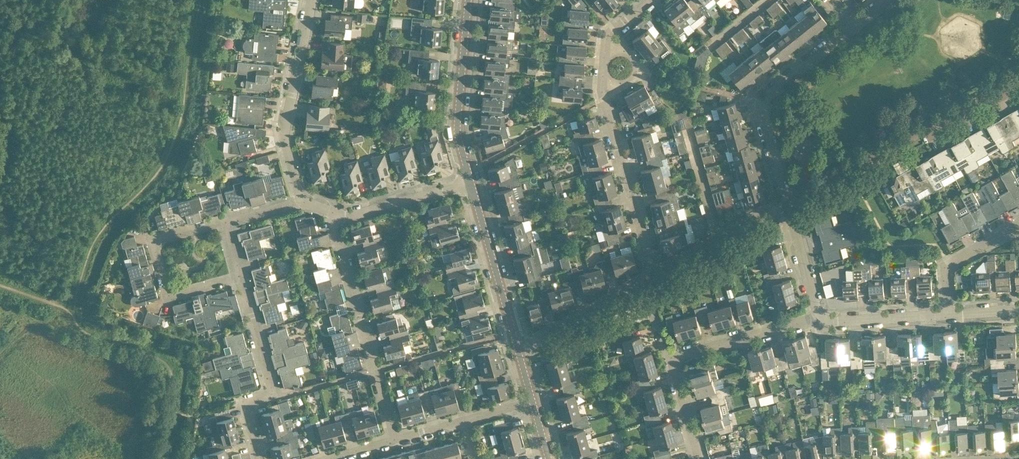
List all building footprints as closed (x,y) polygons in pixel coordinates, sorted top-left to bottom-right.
[(249,9),(264,10),(263,26),(278,28),(278,25),(284,26),(285,8),(287,8),(288,0),(250,0),(249,9)] [(419,2),(423,2),(422,10),(443,12),(444,0),(419,0),(419,2)] [(489,15),(490,16),(490,18),(497,19),(509,20),(509,19),(513,20),(514,11),(515,0),(493,0),(497,0),(496,7),(491,6),(490,12),(490,14),(489,15)] [(580,28),(581,21),(588,22),(588,17),(589,15),(589,14),(589,12),(589,10),(587,10),(584,6),(586,4),(582,0),(570,0),(573,4),(572,4),(572,9),(571,9),(570,8),(569,16),(565,16),(564,26),(564,27),(568,27),(580,28)] [(601,9),(605,6),(608,10),(610,9),(612,9),(616,6),(616,4),(618,2),(616,0),(594,0),(601,9)] [(703,12),(693,0),(689,4),(686,0),(674,0),(673,1),(674,2),(673,2),(689,23),(691,24),(704,14),(703,12)] [(693,0),(703,12),(705,10),(716,1),(716,0),(694,0),(693,0)] [(803,0),(795,0),(802,9),(807,5),(803,0)] [(776,1),(771,5),(778,14),(783,9),(776,1)] [(689,23),(673,2),(672,3),(671,2),(666,6),(667,7),(664,9),(671,18),(666,22),(677,36),(684,30),(683,27),(689,23)] [(802,9),(806,14),(820,32),(824,29),(821,25),(826,21),(811,2),(807,5),(802,9)] [(778,14),(771,5),(766,8),(773,17),(778,14)] [(793,15),(798,21),(806,14),(802,9),(793,15)] [(703,12),(704,14),(707,18),(709,20),(712,17),(708,10),(707,11),(705,10),(703,12)] [(357,13),(357,20),(367,21),(367,14),(357,13)] [(325,33),(335,34),(344,35),(345,28),(352,28),(353,15),(340,14),(339,20),(326,19),(325,33)] [(704,14),(691,24),(694,29),(707,18),(704,14)] [(759,14),(754,18),(759,24),(764,20),(759,14)] [(806,14),(798,21),(809,35),(814,31),(817,35),(820,32),(806,14)] [(428,18),(418,17),(412,17),(411,30),(417,30),(416,34),(420,34),(420,42),(440,44),(442,28),(431,27),(427,26),(428,18)] [(641,34),(633,40),(635,43),(634,44),(638,49),(639,49),(640,49),(660,33),(653,24),(651,26),(647,21),(644,18),(643,19),(635,26),(637,29),(641,34)] [(754,18),(749,22),(754,28),(759,24),(754,18)] [(488,36),(495,37),(507,38),(507,37),(508,31),(514,31),(515,20),(513,20),(509,19),(509,20),(497,19),(496,25),(489,24),(489,30),(488,31),(488,32),(488,34),(488,36)] [(798,21),(789,28),(803,46),(807,43),(804,39),(809,35),(798,21)] [(691,24),(689,23),(683,27),(684,30),(688,34),(694,29),(691,24)] [(777,30),(781,34),(789,28),(786,23),(777,30)] [(713,25),(708,29),(713,35),(718,31),(713,25)] [(563,34),(562,45),(579,45),(579,39),(586,40),(587,35),(588,33),(588,32),(587,30),(587,28),(580,28),(568,27),(568,34),(563,34)] [(742,27),(737,31),(744,40),(749,36),(742,27)] [(776,28),(768,35),(787,59),(790,56),(788,52),(792,49),(781,34),(777,30),(776,28)] [(789,28),(781,34),(792,49),(797,45),(800,49),(803,46),(789,28)] [(744,40),(737,31),(732,35),(740,44),(744,40)] [(243,43),(243,45),(243,48),(245,50),(245,52),(253,53),(252,59),(267,60),(277,61),(277,53),(274,52),(274,49),(275,49),(275,45),(274,45),(275,42),(278,42),(279,34),(269,33),(255,32),(254,38),(246,37),(246,39),(244,41),(243,43)] [(640,49),(640,50),(639,51),(643,56),(645,55),(647,58),(653,53),(657,58),(661,55),(664,59),(672,53),(661,39),(659,41),(655,37),(660,33),(640,49)] [(740,44),(732,35),(731,36),(738,45),(740,44)] [(768,35),(759,42),(762,46),(773,60),(775,62),(780,58),(783,62),(787,59),(768,35)] [(487,54),(494,55),(506,56),(506,55),(506,48),(512,49),(513,38),(507,37),(507,38),(495,37),(495,43),(488,42),(487,48),(486,49),(486,50),(487,52),(487,54)] [(352,53),(343,52),(344,43),(328,41),(328,48),(327,51),(322,51),(321,68),(342,69),(351,70),(352,53)] [(725,41),(720,45),(727,54),(732,50),(725,41)] [(704,42),(691,53),(698,56),(699,54),(708,47),(704,42)] [(559,63),(565,63),(565,62),(577,63),(578,57),(585,58),(585,53),(586,51),(586,50),(586,48),(586,46),(579,45),(562,45),(558,44),(557,51),(560,52),(559,63)] [(727,54),(720,45),(715,49),(723,58),(727,54)] [(762,46),(754,52),(768,71),(772,67),(769,64),(773,60),(762,46)] [(709,54),(710,53),(712,52),(708,47),(699,54),(698,56),(695,65),(704,68),(706,63),(709,54)] [(417,74),(428,75),(438,76),(439,60),(429,59),(425,58),(425,50),(409,48),(408,61),(414,62),(414,66),(418,66),(417,74)] [(754,52),(745,59),(757,74),(762,70),(765,73),(768,71),(754,52)] [(485,72),(492,73),(504,74),(504,73),(505,66),(509,67),(510,56),(506,55),(506,56),(494,55),(493,61),(486,60),(486,66),(485,67),(485,68),(485,70),(485,72)] [(745,59),(737,66),(751,84),(755,81),(752,77),(757,74),(745,59)] [(238,61),(237,72),(248,73),(249,73),(248,79),(249,80),(252,81),(251,89),(253,89),(263,90),(264,87),(271,88),(272,79),(267,78),(268,75),(269,75),(269,73),(274,73),(274,65),(265,64),(238,61)] [(560,70),(559,80),(575,82),(576,75),(583,76),(584,71),(584,69),(584,68),(584,66),(584,64),(577,63),(565,62),(565,63),(564,70),(560,70)] [(728,73),(737,66),(734,62),(719,73),(727,82),(733,78),(728,73)] [(751,84),(737,66),(728,73),(733,78),(740,87),(745,83),(748,87),(751,84)] [(689,67),(686,76),(697,79),(700,71),(689,67)] [(483,85),(483,86),(484,88),(483,90),(491,91),(503,92),(503,91),(507,92),(507,85),(508,74),(504,73),(504,74),(492,73),(492,79),(484,78),(484,84),(483,85)] [(313,83),(312,86),(310,86),(312,93),(312,96),(333,98),(334,85),(337,86),(338,76),(316,74),(316,83),(313,83)] [(414,106),(425,107),(435,108),(436,91),(426,91),(422,90),(423,82),(407,80),(406,93),(411,94),(411,98),(415,98),(414,106)] [(575,82),(559,80),(558,91),(563,91),(562,99),(581,100),(581,98),(582,97),(582,96),(582,94),(582,88),(575,88),(575,82)] [(635,90),(634,90),(644,108),(653,102),(655,106),(661,102),(655,91),(650,94),(644,85),(641,86),(641,85),(635,88),(635,90)] [(644,108),(634,90),(634,91),(633,89),(627,93),(627,94),(624,96),(630,105),(623,109),(623,110),(627,118),(630,122),(641,116),(638,111),(644,108)] [(482,103),(482,104),(482,106),(482,108),(489,109),(501,110),(501,109),(505,109),(511,109),(512,98),(506,97),(507,92),(503,91),(503,92),(491,91),(490,97),(483,96),(482,101),(482,103)] [(241,122),(241,123),(248,123),(248,122),(262,124),(264,108),(263,108),(263,104),(265,105),(266,96),(239,94),(237,116),(236,116),(236,121),(241,122)] [(720,118),(720,119),(742,113),(741,107),(736,108),(734,102),(711,109),(714,120),(720,118)] [(305,119),(305,125),(306,125),(306,128),(315,129),(329,130),(330,113),(329,112),(329,106),(320,105),(310,104),(309,111),(307,111),(307,112),(307,116),(306,119),(305,119)] [(480,121),(480,122),(481,124),(480,126),(487,127),(499,128),(499,127),(506,126),(504,121),(505,109),(501,109),(501,110),(489,109),(489,115),(481,114),(481,119),(480,121)] [(623,110),(619,112),(621,121),(627,118),(623,110)] [(994,121),(1010,150),(1015,147),(1015,144),(1013,140),(1018,137),(1018,125),(1012,111),(994,121)] [(720,119),(723,129),(740,124),(739,118),(743,117),(742,113),(720,119)] [(691,114),(685,116),(687,127),(694,125),(691,114)] [(577,119),(570,121),(572,128),(574,128),(575,131),(575,132),(573,133),(575,139),(576,139),(579,138),(593,134),(591,134),(590,131),(589,129),(592,128),(598,126),(595,115),(577,120),(577,119)] [(687,127),(685,116),(678,118),(682,129),(687,127)] [(438,161),(443,159),(444,159),(443,155),(433,120),(426,122),(431,141),(425,142),(427,151),(421,152),(427,173),(440,169),(438,162),(438,161)] [(994,121),(976,131),(989,154),(1000,147),(1002,152),(1005,152),(1010,150),(994,121)] [(204,126),(204,130),(206,133),(209,133),(212,131),(212,127),(210,125),(206,124),(204,126)] [(246,126),(223,124),(225,131),(228,141),(230,141),(229,152),(242,153),(252,154),(252,151),(257,150),(253,137),(252,138),(251,135),(255,134),(255,131),(256,127),(246,126)] [(723,129),(726,139),(748,133),(747,128),(742,130),(740,124),(723,129)] [(634,147),(635,148),(659,141),(656,130),(654,131),(652,125),(640,128),(642,134),(631,137),(632,140),(631,141),(633,147),(634,147)] [(499,128),(487,127),(490,137),(483,139),(484,144),(484,146),(484,147),(486,148),(486,150),(505,145),(503,138),(509,136),(506,126),(499,127),(499,128)] [(694,130),(696,136),(707,133),(705,127),(694,130)] [(976,131),(958,141),(974,169),(979,166),(980,164),(977,160),(989,154),(976,131)] [(707,133),(696,136),(698,142),(709,139),(707,133)] [(726,139),(729,150),(749,144),(746,144),(745,139),(749,138),(748,133),(726,139)] [(593,134),(579,138),(581,145),(583,144),(586,154),(604,149),(601,138),(595,140),(592,141),(591,135),(593,135),(593,134)] [(579,138),(576,139),(581,156),(586,154),(583,144),(581,145),(579,138)] [(635,149),(633,149),(635,156),(637,156),(638,159),(648,156),(650,162),(662,159),(666,158),(661,141),(659,141),(654,143),(635,148),(635,149)] [(958,141),(941,151),(953,173),(964,167),(967,171),(969,172),(974,169),(958,141)] [(710,144),(699,147),(702,157),(713,154),(710,144)] [(728,161),(729,161),(734,159),(756,153),(755,148),(750,150),(749,144),(729,150),(725,151),(728,161)] [(686,145),(679,147),(681,153),(688,151),(686,145)] [(411,168),(416,167),(417,167),(417,165),(411,146),(398,150),(400,158),(394,160),(400,181),(413,177),(411,169),(412,169),(411,168)] [(325,170),(330,169),(331,169),(330,165),(325,148),(312,152),(314,161),(308,162),(313,183),(327,179),(325,171),(325,170)] [(586,165),(588,172),(603,168),(603,167),(600,168),(599,163),(607,160),(604,149),(586,154),(589,165),(586,165)] [(941,151),(923,161),(939,189),(944,186),(944,184),(942,179),(953,173),(941,151)] [(729,161),(732,171),(737,170),(755,165),(753,159),(757,158),(756,153),(734,159),(729,161)] [(256,157),(258,164),(270,160),(268,154),(256,157)] [(390,174),(389,170),(384,154),(371,157),(373,166),(367,167),(373,188),(386,184),(384,177),(385,176),(384,176),(390,174)] [(589,165),(586,154),(577,157),(582,173),(586,172),(588,172),(586,165),(589,165)] [(713,154),(702,157),(704,163),(715,160),(713,154)] [(505,164),(488,169),(491,180),(498,178),(499,185),(519,179),(513,156),(509,159),(508,159),(507,160),(505,162),(505,164)] [(642,174),(640,174),(642,181),(644,181),(644,182),(663,176),(671,174),(666,158),(662,159),(650,162),(651,168),(641,171),(642,174)] [(363,179),(362,177),(357,160),(344,164),(346,172),(340,174),(346,194),(359,191),(357,183),(357,182),(363,180),(363,179)] [(546,161),(539,163),(542,171),(548,169),(546,161)] [(923,161),(905,171),(918,193),(929,187),(931,191),(933,192),(939,189),(923,161)] [(717,164),(706,167),(707,172),(706,172),(708,178),(719,175),(720,174),(717,164)] [(734,182),(762,174),(761,169),(756,171),(755,165),(737,170),(740,180),(734,182)] [(588,172),(586,172),(589,183),(591,189),(596,188),(614,182),(611,172),(604,173),(602,174),(600,169),(603,168),(588,172)] [(980,180),(974,169),(969,172),(975,182),(980,180)] [(1000,194),(1000,195),(1008,209),(1009,211),(1018,206),(1018,204),(1018,203),(1018,182),(1017,178),(1012,169),(1001,175),(1009,189),(1000,194)] [(918,193),(905,171),(887,181),(900,204),(905,202),(921,202),(921,198),(918,193)] [(957,179),(953,173),(942,179),(944,184),(945,186),(957,179)] [(734,182),(737,192),(765,185),(765,184),(760,185),(759,180),(763,179),(762,174),(734,182)] [(263,177),(252,180),(259,204),(266,202),(265,198),(285,193),(283,184),(284,183),(282,175),(271,178),(272,180),(265,182),(263,177)] [(719,175),(708,178),(710,184),(720,181),(719,175)] [(658,190),(659,196),(671,192),(669,186),(666,187),(663,176),(644,182),(644,183),(643,183),(645,190),(646,189),(647,193),(658,190)] [(501,190),(495,192),(498,203),(516,198),(524,196),(521,184),(519,179),(499,185),(501,190)] [(259,204),(252,180),(242,183),(243,188),(236,190),(235,188),(225,191),(227,199),(229,199),(231,208),(251,202),(252,206),(259,204)] [(552,188),(550,180),(543,182),(545,190),(552,188)] [(990,200),(981,205),(989,220),(989,222),(999,217),(999,215),(1008,209),(1000,195),(1000,194),(992,180),(988,182),(983,185),(982,186),(990,200)] [(593,195),(596,206),(612,201),(609,201),(608,196),(617,193),(614,182),(596,188),(597,193),(593,195)] [(765,185),(737,192),(738,198),(741,197),(745,212),(765,202),(762,190),(766,189),(765,185)] [(931,191),(929,187),(918,193),(921,198),(932,192),(931,191)] [(962,190),(964,195),(970,192),(967,187),(962,190)] [(712,192),(714,198),(725,196),(723,189),(712,192)] [(970,211),(961,216),(969,231),(970,233),(980,227),(979,226),(989,220),(981,205),(973,190),(970,192),(964,195),(962,196),(967,206),(970,211)] [(199,195),(188,198),(195,222),(202,220),(201,216),(221,211),(220,206),(222,205),(221,203),(224,202),(222,192),(207,196),(208,198),(201,200),(199,195)] [(673,192),(671,192),(659,196),(661,201),(650,204),(651,207),(650,208),(652,214),(653,214),(653,215),(672,210),(677,209),(675,202),(678,201),(676,194),(674,194),(673,192)] [(725,196),(714,198),(715,204),(726,201),(725,196)] [(162,213),(155,215),(159,228),(187,220),(188,224),(195,222),(188,198),(178,201),(177,198),(167,201),(169,207),(162,209),(161,209),(162,213)] [(507,212),(509,218),(523,214),(521,207),(519,208),(516,198),(498,203),(501,214),(507,212)] [(596,206),(592,207),(598,217),(601,222),(605,221),(623,216),(620,205),(614,207),(611,208),(610,202),(612,202),(612,201),(596,206)] [(943,209),(939,211),(946,224),(941,227),(946,235),(950,244),(960,238),(959,236),(969,231),(961,216),(958,211),(953,201),(943,207),(943,209)] [(425,217),(428,227),(447,222),(445,216),(453,214),(450,202),(431,207),(433,215),(425,217)] [(961,216),(970,211),(967,206),(958,211),(961,216)] [(654,216),(652,216),(654,223),(655,223),(656,226),(667,223),(669,229),(685,224),(684,218),(680,219),(677,209),(672,210),(653,215),(654,216)] [(504,225),(507,237),(531,230),(528,220),(530,219),(532,217),(530,212),(523,214),(509,218),(510,223),(504,225)] [(819,230),(822,241),(854,232),(851,220),(835,225),(832,214),(814,220),(817,231),(819,230)] [(331,240),(329,232),(318,235),(312,215),(306,217),(305,216),(294,219),(297,229),(299,229),(302,236),(297,237),(300,248),(331,240)] [(605,239),(621,235),(621,234),(619,235),(617,229),(626,227),(623,216),(605,221),(607,227),(602,228),(602,230),(605,239)] [(428,227),(431,237),(434,247),(442,245),(442,242),(460,237),(456,225),(448,227),(447,222),(428,227)] [(272,224),(237,233),(239,240),(243,239),(248,259),(257,257),(258,259),(266,257),(263,246),(267,245),(266,238),(275,235),(272,224)] [(362,239),(364,245),(382,240),(380,230),(372,232),(370,224),(351,230),(354,242),(362,239)] [(685,224),(669,229),(671,236),(660,239),(661,242),(659,242),(661,249),(663,249),(663,250),(688,243),(685,232),(687,231),(685,224)] [(531,230),(507,237),(510,247),(512,247),(517,245),(518,252),(539,246),(537,242),(535,240),(532,230),(531,230)] [(598,241),(605,239),(602,230),(596,232),(598,241)] [(854,232),(822,241),(825,252),(823,252),(826,263),(844,258),(841,248),(858,243),(854,232)] [(566,233),(556,235),(557,242),(568,239),(566,233)] [(621,235),(605,239),(607,239),(609,245),(621,241),(619,236),(622,235),(621,235)] [(127,266),(131,278),(155,271),(152,263),(149,264),(143,244),(136,246),(134,237),(135,236),(124,239),(121,242),(123,247),(126,248),(128,258),(130,257),(132,264),(127,266)] [(382,240),(364,245),(365,250),(357,253),(361,265),(365,263),(370,262),(373,261),(380,259),(378,252),(385,250),(382,240)] [(764,249),(767,261),(784,256),(781,244),(770,247),(769,241),(756,245),(758,251),(764,249)] [(599,243),(591,246),(593,251),(596,252),(601,251),(599,243)] [(545,244),(539,246),(543,263),(549,261),(545,244)] [(520,257),(513,259),(517,270),(541,263),(543,263),(539,246),(518,252),(520,257)] [(316,280),(317,281),(340,274),(338,267),(335,268),(329,247),(323,249),(322,248),(311,251),(314,261),(316,261),(318,268),(313,269),(314,273),(310,274),(311,280),(312,281),(316,280)] [(444,262),(447,272),(465,267),(464,261),(472,259),(469,247),(450,252),(452,260),(444,262)] [(632,251),(621,254),(626,271),(637,268),(635,259),(639,258),(636,249),(632,251)] [(610,254),(604,255),(605,260),(606,263),(607,267),(613,266),(615,274),(626,271),(621,254),(616,255),(614,250),(609,252),(610,254)] [(996,270),(996,271),(997,285),(997,291),(1008,290),(1008,288),(1011,288),(1011,284),(1016,284),(1017,284),(1016,269),(1015,259),(1015,252),(1010,253),(1011,259),(1006,259),(1007,270),(996,270)] [(996,271),(996,270),(995,254),(989,254),(990,260),(986,260),(987,271),(976,272),(972,273),(973,291),(977,290),(977,292),(991,291),(991,285),(997,285),(996,271)] [(568,256),(560,258),(563,269),(570,267),(568,256)] [(764,273),(766,279),(779,276),(777,270),(788,267),(784,256),(767,261),(770,272),(764,273)] [(589,268),(590,271),(595,289),(606,286),(604,277),(609,275),(610,278),(607,267),(606,263),(605,260),(597,262),(593,267),(589,268)] [(871,262),(862,263),(863,268),(862,268),(864,294),(870,293),(870,297),(873,297),(873,299),(885,298),(884,288),(883,278),(872,279),(872,268),(871,268),(871,262)] [(253,290),(256,298),(283,291),(290,289),(286,277),(271,281),(269,274),(271,274),(268,263),(260,265),(261,267),(251,269),(257,289),(253,290)] [(541,263),(517,270),(520,281),(526,279),(528,285),(537,282),(542,281),(540,274),(537,275),(536,272),(539,271),(542,268),(541,263)] [(375,286),(377,292),(396,287),(393,276),(391,277),(388,265),(370,271),(371,274),(364,276),(367,288),(375,286)] [(902,277),(891,277),(892,288),(893,298),(904,297),(904,295),(907,295),(906,291),(912,291),(911,265),(910,265),(906,266),(902,266),(902,277)] [(918,265),(911,265),(912,291),(918,290),(918,294),(921,294),(921,296),(933,295),(931,275),(920,275),(920,265),(918,265)] [(571,268),(574,281),(575,281),(576,285),(582,283),(584,292),(595,289),(590,271),(584,273),(583,268),(578,269),(577,266),(571,268)] [(451,288),(453,294),(475,288),(474,283),(478,282),(475,270),(467,272),(465,267),(447,272),(450,282),(457,280),(458,285),(453,286),(451,288)] [(854,280),(843,280),(844,301),(856,300),(856,298),(859,298),(858,294),(864,294),(862,268),(853,269),(854,280)] [(155,271),(131,278),(133,287),(138,285),(140,293),(135,295),(132,296),(131,299),(131,301),(132,304),(135,305),(138,305),(140,305),(149,302),(149,300),(158,298),(153,278),(156,277),(155,271)] [(340,274),(317,281),(319,291),(324,290),(326,297),(324,297),(327,308),(336,306),(335,304),(344,302),(339,282),(342,281),(340,274)] [(773,284),(777,295),(794,290),(791,279),(780,282),(779,276),(766,279),(767,286),(773,284)] [(564,287),(559,288),(564,306),(575,303),(572,294),(578,293),(578,295),(579,295),(576,285),(575,281),(574,281),(571,282),(569,282),(569,281),(562,283),(564,287)] [(543,290),(541,290),(543,298),(545,302),(550,300),(553,309),(564,306),(559,288),(553,290),(552,286),(547,287),(547,288),(543,290)] [(396,287),(377,292),(378,297),(370,299),(374,311),(383,309),(383,311),(383,312),(401,307),(396,287)] [(206,292),(199,294),(208,328),(219,325),(215,310),(222,308),(223,310),(233,307),(231,299),(229,299),(228,296),(227,290),(207,296),(206,292)] [(457,308),(460,319),(478,314),(477,307),(485,305),(482,293),(477,295),(476,290),(454,296),(454,297),(455,296),(458,308),(457,308)] [(794,290),(777,295),(780,306),(774,308),(775,314),(788,311),(787,305),(797,302),(794,290)] [(283,291),(256,298),(257,304),(261,303),(266,323),(275,321),(276,322),(284,320),(281,309),(287,308),(283,291)] [(749,300),(737,303),(742,320),(754,317),(751,306),(757,305),(753,292),(747,294),(749,300)] [(192,300),(172,305),(175,314),(173,315),(175,322),(186,319),(185,318),(193,316),(197,331),(208,328),(199,294),(191,296),(192,300)] [(236,294),(228,296),(229,299),(231,299),(233,307),(234,310),(240,308),(236,294)] [(731,305),(720,308),(725,325),(736,322),(733,311),(739,310),(742,320),(737,303),(736,297),(729,298),(731,305)] [(545,302),(543,298),(537,300),(538,303),(527,306),(532,324),(543,320),(541,312),(546,310),(547,313),(548,312),(545,302)] [(707,305),(701,306),(705,319),(710,318),(713,328),(725,325),(720,308),(709,311),(707,305)] [(697,314),(685,317),(690,335),(702,332),(699,321),(705,319),(701,306),(695,308),(697,314)] [(143,324),(155,328),(160,315),(148,310),(143,324)] [(331,333),(335,345),(358,338),(356,331),(353,332),(347,312),(338,314),(338,312),(329,315),(332,325),(328,327),(330,334),(331,333)] [(478,314),(460,319),(463,328),(470,326),(474,339),(486,336),(485,330),(491,328),(488,316),(480,319),(478,314)] [(690,335),(685,317),(674,321),(672,314),(666,316),(670,329),(676,327),(679,338),(690,335)] [(388,332),(390,338),(409,333),(406,323),(398,325),(396,318),(377,323),(380,335),(388,332)] [(441,324),(434,326),(436,333),(443,331),(441,324)] [(271,354),(273,362),(308,352),(304,341),(296,343),(294,336),(289,337),(286,327),(278,329),(278,331),(269,333),(275,353),(271,354)] [(996,345),(997,346),(1017,345),(1016,333),(1003,334),(1003,327),(990,328),(990,336),(997,336),(998,345),(996,345)] [(957,330),(946,331),(947,351),(948,361),(957,360),(966,362),(965,343),(958,343),(957,330)] [(935,346),(929,346),(930,359),(941,358),(940,352),(947,351),(946,331),(945,331),(945,332),(934,333),(935,346)] [(220,368),(254,359),(252,351),(248,352),(243,332),(234,334),(233,333),(225,335),(228,346),(230,345),(232,352),(213,358),(216,369),(220,368)] [(409,333),(390,338),(392,343),(383,346),(387,358),(393,356),(394,362),(412,357),(411,354),(407,352),(406,352),(404,345),(411,343),(409,333)] [(623,341),(626,352),(639,349),(643,347),(640,336),(629,339),(628,333),(615,337),(616,342),(623,341)] [(899,347),(893,347),(894,363),(894,369),(902,369),(902,365),(912,364),(911,359),(912,359),(911,354),(910,333),(898,334),(899,347)] [(911,333),(910,333),(911,354),(918,353),(918,360),(930,359),(929,346),(922,347),(922,334),(911,334),(911,333)] [(806,335),(795,338),(802,365),(811,362),(812,365),(819,364),(819,358),(816,346),(810,347),(806,335)] [(863,351),(857,351),(858,368),(876,366),(876,359),(874,335),(873,336),(864,335),(864,337),(862,338),(863,351)] [(886,335),(874,335),(876,359),(887,358),(887,363),(894,363),(893,347),(886,348),(886,335)] [(358,338),(335,345),(338,355),(342,354),(344,361),(342,361),(345,372),(354,370),(353,368),(362,365),(357,345),(360,344),(358,338)] [(787,355),(781,356),(785,369),(791,367),(791,368),(802,365),(795,338),(794,338),(794,339),(784,342),(787,355)] [(827,352),(821,352),(822,362),(822,368),(830,367),(830,365),(840,365),(839,358),(838,338),(826,338),(827,352)] [(838,338),(839,358),(851,357),(852,368),(858,368),(857,351),(851,351),(850,338),(839,339),(839,338),(838,338)] [(436,342),(438,350),(444,348),(442,340),(438,341),(436,342)] [(476,366),(481,364),(500,359),(497,348),(485,351),(484,345),(471,349),(474,359),(476,366)] [(986,365),(991,364),(1004,363),(1003,357),(1016,356),(1016,346),(1017,346),(1017,345),(997,346),(987,346),(987,357),(985,358),(986,365)] [(761,347),(760,348),(766,367),(772,365),(774,372),(785,369),(781,356),(775,358),(772,346),(762,348),(761,347)] [(766,367),(760,348),(749,351),(752,363),(746,365),(750,380),(757,378),(756,375),(760,374),(759,368),(764,366),(764,367),(766,367)] [(634,356),(637,368),(654,363),(651,351),(640,354),(639,349),(626,352),(627,358),(634,356)] [(547,363),(550,375),(568,370),(564,359),(571,357),(569,351),(556,354),(558,360),(547,363)] [(308,352),(273,362),(275,368),(279,367),(284,387),(293,385),(295,390),(303,388),(299,374),(297,374),(295,367),(302,365),(310,362),(308,352)] [(342,354),(338,355),(334,356),(336,363),(342,361),(344,361),(342,354)] [(431,364),(429,358),(421,361),(422,367),(431,364)] [(254,359),(220,368),(223,378),(238,374),(240,381),(238,382),(241,392),(249,390),(249,388),(258,386),(252,366),(256,365),(254,359)] [(476,366),(477,372),(480,383),(493,379),(491,373),(503,370),(505,369),(502,359),(500,359),(481,364),(476,366)] [(211,360),(202,362),(205,370),(214,368),(211,360)] [(691,374),(694,385),(718,378),(713,361),(701,364),(703,370),(691,374)] [(634,381),(636,387),(648,383),(647,377),(658,374),(654,363),(637,368),(640,379),(634,381)] [(999,382),(1018,381),(1018,379),(1017,369),(1004,370),(1004,363),(991,364),(992,372),(998,372),(999,382)] [(297,374),(299,374),(304,372),(302,365),(295,367),(297,374)] [(407,365),(396,368),(398,375),(409,372),(407,365)] [(564,383),(566,389),(579,386),(577,379),(571,381),(568,370),(550,375),(553,386),(564,383)] [(718,378),(694,385),(694,386),(695,386),(698,396),(711,393),(712,399),(724,395),(732,393),(730,385),(724,386),(722,377),(718,378)] [(604,378),(597,380),(599,387),(606,385),(604,378)] [(357,379),(346,382),(348,389),(359,386),(357,379)] [(493,379),(480,383),(475,384),(477,394),(489,391),(491,398),(509,393),(506,381),(495,384),(493,379)] [(448,384),(441,386),(448,410),(459,407),(456,395),(461,394),(458,381),(448,384)] [(999,382),(999,383),(1000,383),(1001,391),(994,392),(995,400),(1007,399),(1007,393),(1018,392),(1018,381),(999,382)] [(643,391),(647,402),(664,397),(661,386),(650,389),(648,383),(636,387),(637,393),(643,391)] [(406,388),(408,395),(417,393),(415,386),(406,388)] [(435,388),(424,391),(428,403),(433,402),(437,413),(448,410),(441,386),(435,388)] [(557,398),(560,410),(577,405),(574,393),(580,392),(579,386),(566,389),(567,395),(557,398)] [(417,393),(408,395),(414,419),(425,416),(422,405),(428,403),(424,391),(417,393)] [(414,419),(408,395),(396,398),(403,423),(414,419)] [(714,405),(701,408),(704,418),(703,418),(703,420),(723,414),(729,412),(727,403),(725,397),(724,395),(712,399),(714,405)] [(643,415),(645,421),(658,418),(656,412),(667,409),(664,397),(647,402),(650,414),(643,415)] [(262,413),(265,425),(284,420),(282,413),(291,410),(288,400),(271,404),(273,410),(262,413)] [(776,404),(768,406),(770,412),(777,411),(776,404)] [(370,412),(364,413),(369,432),(380,429),(373,405),(368,406),(370,412)] [(574,418),(575,424),(588,420),(587,414),(580,416),(577,405),(560,410),(563,421),(574,418)] [(362,408),(345,413),(349,425),(354,424),(357,435),(369,432),(364,413),(362,408)] [(211,416),(209,417),(213,434),(236,428),(233,416),(231,417),(230,411),(224,413),(214,416),(211,416)] [(336,421),(330,423),(335,442),(346,439),(343,427),(349,425),(345,413),(334,416),(336,421)] [(931,413),(913,415),(913,418),(913,423),(913,428),(914,428),(915,436),(920,436),(921,447),(933,446),(933,441),(932,427),(931,420),(931,413)] [(1004,428),(1004,430),(1010,430),(1011,438),(1018,438),(1018,418),(1014,419),(1014,413),(1003,414),(1004,428)] [(723,414),(703,420),(706,431),(719,427),(721,434),(733,430),(731,422),(724,424),(722,416),(723,415),(723,414)] [(321,419),(311,422),(315,435),(320,433),(322,439),(324,445),(335,442),(330,423),(328,416),(320,418),(321,419)] [(877,417),(877,421),(878,439),(885,438),(885,449),(897,448),(897,437),(896,429),(895,429),(895,417),(894,416),(877,417)] [(905,416),(895,417),(895,429),(896,429),(897,437),(902,437),(903,448),(915,447),(915,436),(914,428),(913,428),(913,423),(913,418),(906,418),(905,416)] [(284,420),(265,425),(268,436),(279,433),(281,439),(294,435),(293,431),(291,425),(293,425),(291,417),(283,419),(284,420)] [(653,426),(656,437),(674,432),(671,421),(660,424),(658,418),(645,421),(647,427),(653,426)] [(958,418),(949,419),(949,426),(950,432),(951,440),(957,440),(957,451),(969,450),(969,439),(968,430),(967,425),(967,423),(958,424),(958,418)] [(937,420),(931,420),(932,427),(933,441),(939,441),(939,452),(952,451),(951,440),(950,432),(949,426),(949,419),(949,421),(938,424),(937,420)] [(566,433),(570,444),(587,439),(584,428),(590,426),(588,420),(575,424),(577,430),(566,433)] [(498,444),(504,442),(522,437),(519,426),(511,428),(509,421),(493,425),(498,444)] [(867,426),(860,426),(860,431),(859,431),(860,440),(861,451),(873,450),(872,439),(878,439),(877,421),(866,422),(867,426)] [(304,424),(307,433),(312,431),(310,423),(304,424)] [(985,424),(986,429),(987,438),(993,437),(993,448),(1005,448),(1004,430),(1004,428),(997,429),(996,423),(985,424)] [(978,424),(967,425),(968,430),(969,439),(975,439),(975,449),(987,449),(987,438),(986,429),(979,430),(978,424)] [(479,426),(473,427),(476,435),(476,436),(482,435),(479,426)] [(842,433),(842,427),(831,428),(831,426),(823,427),(824,434),(824,435),(825,449),(825,453),(837,452),(836,441),(842,441),(841,433),(842,433)] [(849,432),(842,433),(841,433),(842,441),(843,452),(855,451),(854,440),(860,440),(859,431),(860,431),(860,426),(849,427),(849,432)] [(236,428),(213,434),(218,450),(226,448),(225,448),(233,446),(231,440),(239,438),(236,428)] [(653,450),(655,456),(668,452),(666,447),(677,444),(674,432),(656,437),(659,448),(653,450)] [(271,447),(274,458),(279,457),(279,458),(288,458),(289,458),(288,455),(293,453),(291,448),(300,446),(298,438),(297,434),(294,435),(281,439),(282,444),(271,447)] [(806,445),(805,445),(807,453),(806,453),(808,458),(820,458),(818,450),(825,449),(824,435),(818,436),(818,435),(811,436),(812,443),(806,445)] [(516,458),(516,457),(518,457),(516,457),(515,451),(525,448),(522,437),(504,442),(506,448),(500,450),(501,455),(492,458),(511,458),(516,458)] [(583,452),(585,458),(592,457),(598,455),(596,449),(590,450),(587,439),(570,444),(573,456),(583,452)] [(788,448),(787,449),(789,457),(789,458),(802,458),(801,454),(806,453),(807,453),(805,445),(806,445),(804,439),(794,442),(795,447),(788,448)] [(447,444),(451,458),(456,458),(462,457),(457,441),(447,444)] [(752,456),(753,458),(771,458),(770,453),(768,443),(758,445),(757,447),(759,455),(753,456),(752,456)] [(777,451),(770,453),(771,458),(783,458),(789,457),(787,449),(788,448),(787,443),(776,446),(777,451)] [(436,447),(440,458),(451,458),(447,444),(436,447)] [(426,449),(428,458),(440,458),(436,447),(426,449)] [(203,454),(203,455),(204,458),(229,458),(226,448),(218,450),(209,453),(203,454)] [(404,451),(406,458),(417,458),(416,453),(416,452),(415,448),(404,451)] [(416,453),(417,458),(428,458),(426,449),(416,452),(416,453)]
